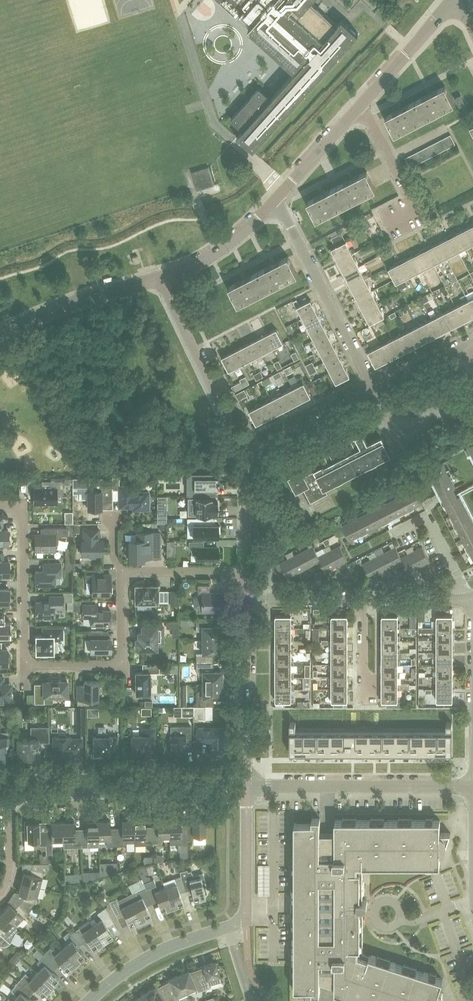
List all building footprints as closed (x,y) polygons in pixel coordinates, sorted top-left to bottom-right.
[(237,15),(238,14),(251,25),(248,29),(295,72),(272,98),(260,87),(231,118),(243,130),(237,137),(242,141),(244,140),(254,149),(278,122),(358,33),(350,25),(343,19),(337,25),(314,3),(311,1),(312,0),(220,0),(237,15)] [(415,100),(425,119),(454,103),(445,85),(415,100)] [(459,106),(465,104),(461,94),(455,97),(459,106)] [(425,119),(415,100),(386,116),(395,134),(425,119)] [(446,136),(451,146),(456,144),(451,134),(446,136)] [(451,146),(446,136),(441,139),(446,148),(451,146)] [(437,141),(442,151),(446,148),(441,139),(437,141)] [(442,151),(437,141),(432,143),(437,153),(442,151)] [(437,153),(432,143),(428,146),(433,155),(437,153)] [(423,148),(428,158),(433,155),(428,146),(423,148)] [(419,150),(424,160),(428,158),(423,148),(419,150)] [(419,150),(414,153),(419,162),(424,160),(419,150)] [(414,153),(410,155),(415,165),(419,162),(414,153)] [(415,165),(410,155),(405,157),(410,167),(415,165)] [(198,187),(215,182),(209,163),(192,168),(198,187)] [(337,186),(346,204),(376,189),(367,171),(337,186)] [(317,219),(346,204),(337,186),(307,201),(317,219)] [(472,244),(472,223),(469,225),(470,227),(464,230),(472,244)] [(472,244),(464,230),(458,233),(457,231),(444,237),(445,239),(439,242),(447,257),(472,244)] [(342,268),(344,273),(359,265),(343,232),(332,238),(336,246),(332,248),(335,255),(333,256),(340,269),(342,268)] [(422,270),(447,257),(439,242),(433,245),(432,244),(419,250),(420,252),(414,255),(422,270)] [(397,283),(422,270),(414,255),(408,258),(407,256),(394,263),(395,265),(389,268),(397,283)] [(258,272),(268,289),(298,274),(289,256),(258,272)] [(355,292),(357,298),(372,290),(366,278),(373,274),(371,270),(364,273),(359,265),(344,273),(348,280),(346,281),(353,293),(355,292)] [(239,304),(268,289),(258,272),(229,286),(239,304)] [(386,316),(372,290),(357,298),(361,305),(359,306),(365,318),(367,317),(371,323),(386,316)] [(300,311),(303,317),(317,310),(311,300),(307,302),(305,296),(293,301),(296,307),(298,312),(300,311)] [(472,316),(472,311),(468,300),(443,313),(451,328),(457,325),(458,326),(471,320),(470,318),(472,316)] [(306,322),(309,328),(322,321),(317,310),(303,317),(301,318),(304,323),(306,322)] [(451,328),(443,313),(419,326),(426,340),(432,337),(433,339),(446,333),(445,331),(451,328)] [(315,339),(328,332),(322,321),(309,328),(307,329),(309,334),(311,333),(315,339)] [(285,326),(289,333),(294,330),(290,324),(285,326)] [(420,344),(426,340),(419,326),(393,339),(401,353),(408,350),(408,352),(421,345),(420,344)] [(278,346),(285,342),(289,340),(285,333),(281,335),(278,329),(266,335),(273,348),(274,351),(279,348),(278,346)] [(317,343),(320,350),(333,342),(328,332),(315,339),(313,340),(315,345),(317,343)] [(266,335),(255,341),(262,354),(263,356),(268,354),(267,351),(273,348),(266,335)] [(294,343),(297,348),(304,344),(301,339),(294,343)] [(401,353),(393,339),(369,351),(376,366),(382,363),(383,364),(396,358),(395,356),(401,353)] [(244,346),(251,359),(252,362),(257,359),(256,357),(262,354),(255,341),(244,346)] [(339,353),(333,342),(320,350),(318,351),(320,356),(322,355),(326,361),(339,353)] [(306,349),(304,344),(297,348),(299,352),(306,349)] [(244,346),(233,352),(241,365),(242,367),(246,365),(245,363),(251,359),(244,346)] [(291,354),(295,360),(299,358),(296,351),(291,354)] [(234,368),(241,365),(233,352),(222,357),(230,373),(235,370),(234,368)] [(328,365),(331,372),(344,364),(339,353),(326,361),(324,362),(326,366),(328,365)] [(274,362),(278,369),(282,366),(279,359),(274,362)] [(306,364),(308,369),(315,366),(312,361),(306,364)] [(351,376),(344,364),(331,372),(329,373),(332,377),(334,376),(337,383),(351,376)] [(284,369),(286,373),(293,370),(291,365),(284,369)] [(317,371),(315,366),(308,369),(310,374),(317,371)] [(273,374),(275,379),(283,375),(280,371),(273,374)] [(250,383),(247,378),(246,376),(240,379),(241,381),(232,386),(235,390),(250,383)] [(320,376),(313,380),(316,385),(323,381),(320,376)] [(294,388),(301,402),(312,396),(304,380),(299,383),(300,385),(294,388)] [(246,388),(250,395),(255,393),(251,386),(246,388)] [(290,407),(301,402),(294,388),(293,386),(288,388),(290,390),(283,393),(290,407)] [(236,393),(239,400),(248,395),(245,389),(236,393)] [(279,413),(290,407),(283,393),(282,391),(277,394),(278,396),(272,399),(279,413)] [(268,419),(279,413),(272,399),(271,397),(266,399),(268,402),(261,405),(268,419)] [(268,419),(261,405),(260,403),(255,405),(257,407),(250,411),(257,424),(268,419)] [(349,435),(327,447),(328,450),(324,452),(320,445),(297,457),(304,470),(288,478),(296,493),(305,489),(307,492),(306,492),(311,502),(328,493),(325,488),(391,454),(382,436),(368,443),(363,433),(356,437),(356,438),(352,440),(349,435)] [(425,450),(431,463),(441,458),(434,445),(425,450)] [(425,468),(431,465),(428,459),(422,463),(425,468)] [(460,494),(459,495),(455,487),(456,487),(443,462),(428,470),(472,556),(472,519),(460,494)] [(212,472),(194,472),(194,483),(186,483),(186,495),(208,495),(208,489),(216,489),(218,489),(218,485),(219,485),(219,481),(218,481),(217,476),(212,476),(212,472)] [(50,503),(56,503),(56,495),(58,494),(63,493),(63,480),(50,480),(50,487),(35,488),(35,503),(42,503),(42,504),(43,505),(44,506),(45,506),(47,506),(47,505),(48,505),(49,504),(49,503),(50,503)] [(110,496),(110,483),(95,483),(95,490),(88,490),(88,509),(101,509),(101,501),(105,501),(105,496),(110,496)] [(133,509),(141,509),(149,509),(148,492),(134,492),(134,486),(119,486),(119,507),(133,507),(133,509)] [(350,538),(375,526),(422,502),(414,487),(343,524),(350,538)] [(212,511),(217,511),(218,511),(218,501),(217,501),(212,501),(212,497),(188,498),(188,515),(212,515),(212,511)] [(167,512),(157,512),(157,523),(167,523),(167,512)] [(193,525),(193,537),(218,537),(218,532),(220,532),(220,525),(218,525),(218,524),(214,524),(202,524),(202,517),(187,517),(187,525),(193,525)] [(2,526),(2,518),(0,518),(0,544),(8,544),(8,530),(2,530),(2,526)] [(68,527),(44,527),(44,533),(42,535),(35,535),(35,554),(36,554),(36,550),(55,550),(55,543),(57,543),(58,542),(58,538),(60,535),(68,535),(68,527)] [(103,540),(99,540),(98,540),(98,537),(99,537),(99,528),(83,528),(83,540),(82,540),(82,554),(88,554),(88,556),(90,558),(94,557),(95,556),(95,554),(103,554),(103,540)] [(143,557),(152,557),(152,548),(160,548),(160,550),(160,532),(137,532),(137,540),(130,540),(130,543),(127,544),(126,546),(126,548),(127,550),(130,551),(130,560),(143,560),(143,557)] [(189,548),(191,548),(197,548),(197,554),(197,559),(204,559),(204,561),(212,561),(212,559),(218,559),(218,547),(203,547),(203,541),(189,541),(189,548)] [(310,566),(320,561),(318,557),(319,556),(314,546),(313,546),(311,541),(308,543),(310,547),(302,552),(310,566)] [(384,552),(392,567),(403,561),(401,558),(402,557),(396,546),(393,542),(390,543),(393,548),(384,552)] [(327,546),(337,566),(348,560),(340,545),(333,549),(330,545),(327,546)] [(326,572),(337,566),(327,546),(324,548),(326,553),(319,556),(318,557),(320,561),(326,572)] [(413,546),(410,548),(419,567),(431,561),(423,546),(415,550),(413,546)] [(409,573),(419,567),(410,548),(406,549),(409,554),(402,557),(401,558),(403,561),(409,573)] [(310,566),(302,552),(295,555),(292,551),(289,552),(299,572),(310,566)] [(382,572),(392,567),(384,552),(378,556),(375,551),(372,553),(382,572)] [(3,561),(3,552),(0,552),(0,575),(9,575),(9,576),(9,569),(10,568),(10,564),(9,563),(9,561),(3,561)] [(289,577),(299,572),(289,552),(286,554),(289,558),(281,562),(289,577)] [(382,572),(372,553),(369,554),(372,559),(363,563),(371,578),(382,572)] [(43,563),(43,571),(35,571),(35,584),(55,584),(55,576),(61,576),(61,563),(47,563),(43,563)] [(110,593),(110,580),(110,574),(85,574),(86,581),(89,581),(89,593),(110,593)] [(157,585),(143,585),(136,585),(135,585),(135,586),(135,601),(135,602),(136,602),(157,602),(158,602),(168,602),(168,590),(157,590),(157,586),(158,586),(158,585),(157,585)] [(210,585),(198,585),(198,593),(202,593),(202,611),(223,611),(223,593),(210,593),(210,585)] [(0,589),(0,603),(9,603),(9,596),(10,596),(10,590),(9,590),(9,588),(0,589)] [(179,590),(170,590),(170,605),(179,605),(179,590)] [(36,601),(35,601),(36,616),(43,615),(43,617),(44,619),(50,619),(52,617),(52,615),(54,615),(54,616),(55,616),(55,608),(63,608),(63,595),(50,595),(49,595),(49,601),(36,601)] [(83,604),(83,617),(91,617),(91,624),(92,624),(96,624),(96,625),(97,626),(102,626),(103,625),(103,624),(110,624),(110,610),(97,610),(97,604),(96,604),(83,604)] [(5,621),(5,614),(0,614),(0,636),(10,636),(10,637),(11,637),(11,621),(10,621),(5,621)] [(276,627),(292,627),(295,627),(295,622),(292,622),(292,615),(276,615),(276,627)] [(332,620),(332,626),(348,626),(348,615),(330,615),(330,620),(332,620)] [(383,628),(398,628),(400,628),(401,623),(398,623),(398,615),(383,615),(383,628)] [(437,626),(452,626),(452,615),(435,615),(435,620),(437,620),(437,626)] [(202,640),(221,640),(221,633),(223,632),(223,628),(221,627),(221,626),(209,626),(209,618),(196,618),(196,630),(202,630),(202,640)] [(142,632),(140,632),(138,632),(138,638),(136,638),(136,648),(148,648),(148,650),(155,650),(155,648),(157,648),(157,637),(163,637),(163,625),(142,625),(142,632)] [(348,626),(332,626),(330,626),(330,631),(333,631),(333,639),(348,638),(348,626)] [(437,632),(437,639),(452,639),(452,626),(437,626),(418,626),(418,632),(437,632)] [(34,645),(34,648),(35,651),(36,651),(36,652),(35,652),(35,653),(36,653),(38,653),(41,655),(45,655),(48,655),(52,653),(54,653),(54,651),(55,651),(57,650),(57,648),(57,644),(57,642),(55,640),(54,640),(54,639),(62,639),(62,627),(44,627),(44,634),(36,634),(35,634),(35,635),(35,642),(34,645)] [(292,634),(292,627),(276,627),(276,640),(292,640),(294,640),(294,634),(292,634)] [(398,635),(398,628),(383,628),(383,640),(398,640),(400,640),(400,635),(398,635)] [(111,638),(108,638),(104,638),(104,630),(89,630),(89,638),(91,638),(91,651),(111,651),(111,638)] [(333,644),(333,651),(348,651),(348,638),(333,639),(330,639),(330,644),(333,644)] [(452,639),(437,639),(435,639),(435,644),(437,644),(437,651),(452,651),(452,639)] [(196,662),(210,662),(212,662),(212,654),(214,653),(221,653),(221,651),(223,650),(223,646),(221,645),(221,640),(202,640),(202,653),(196,653),(196,662)] [(292,647),(292,640),(276,640),(276,652),(292,652),(294,652),(294,647),(292,647)] [(383,640),(383,652),(398,652),(401,652),(401,647),(398,647),(398,640),(383,640)] [(7,666),(8,666),(7,662),(9,662),(11,660),(11,655),(9,654),(7,654),(7,649),(0,649),(0,666),(7,666)] [(333,656),(333,663),(348,663),(348,651),(333,651),(330,651),(330,656),(333,656)] [(437,656),(437,663),(452,663),(452,651),(437,651),(435,651),(435,656),(437,656)] [(292,659),(292,652),(276,652),(276,664),(292,664),(294,664),(294,659),(292,659)] [(383,652),(383,664),(398,664),(400,664),(400,659),(398,659),(398,652),(383,652)] [(221,671),(213,671),(210,671),(210,662),(196,662),(196,671),(198,671),(198,673),(199,676),(201,677),(203,679),(203,684),(223,684),(223,680),(223,677),(222,674),(221,671)] [(165,664),(159,664),(159,663),(142,664),(143,672),(136,672),(136,673),(136,693),(137,693),(138,693),(138,696),(145,696),(145,693),(149,693),(150,693),(150,692),(150,686),(152,686),(152,679),(150,679),(150,673),(165,672),(165,664)] [(348,663),(333,663),(330,663),(330,668),(333,668),(333,675),(348,675),(348,663)] [(452,663),(437,663),(435,663),(435,668),(437,668),(437,676),(452,676),(452,663)] [(276,664),(276,676),(292,676),(295,677),(295,671),(292,671),(292,664),(276,664)] [(383,676),(398,677),(400,677),(400,671),(398,671),(398,664),(383,664),(383,676)] [(333,680),(333,687),(348,687),(348,675),(333,675),(330,675),(330,680),(333,680)] [(3,684),(3,676),(0,677),(0,703),(6,702),(6,699),(11,699),(11,683),(3,684)] [(292,684),(292,676),(276,676),(276,689),(292,689),(295,689),(295,684),(292,684)] [(398,683),(398,677),(383,676),(382,688),(398,689),(400,689),(400,683),(398,683)] [(437,681),(437,688),(452,688),(452,676),(437,676),(435,676),(435,681),(437,681)] [(65,680),(52,680),(50,680),(44,681),(44,683),(34,683),(34,703),(44,703),(44,695),(50,695),(61,695),(67,695),(67,693),(67,683),(67,680),(65,680)] [(77,684),(77,692),(77,704),(89,704),(89,699),(98,699),(98,694),(99,693),(101,692),(102,691),(102,689),(101,687),(99,686),(98,685),(98,680),(84,680),(84,684),(77,684)] [(223,687),(223,684),(203,684),(203,692),(196,692),(196,706),(205,706),(210,706),(210,697),(221,697),(222,693),(223,690),(223,687)] [(348,701),(348,687),(333,687),(330,687),(330,693),(333,693),(333,700),(348,701)] [(382,688),(382,701),(387,701),(387,706),(400,706),(400,701),(400,695),(398,695),(398,689),(382,688)] [(452,701),(452,688),(437,688),(435,688),(435,693),(437,693),(437,701),(452,701)] [(292,696),(292,689),(276,689),(276,701),(294,701),(294,696),(292,696)] [(181,706),(181,716),(193,716),(193,706),(186,706),(181,706)] [(205,719),(205,706),(196,706),(193,706),(193,716),(193,719),(205,719)] [(290,731),(290,752),(292,752),(297,752),(298,752),(304,752),(306,752),(311,752),(312,752),(317,752),(319,752),(325,752),(326,752),(331,752),(333,752),(338,752),(339,752),(345,752),(351,752),(355,752),(356,752),(362,752),(363,752),(368,752),(370,752),(376,752),(377,752),(382,752),(384,752),(390,752),(396,752),(398,752),(403,752),(404,752),(410,752),(411,752),(417,752),(418,752),(423,752),(425,752),(430,752),(432,752),(437,752),(439,752),(444,752),(445,752),(451,752),(452,752),(452,731),(452,722),(447,722),(447,728),(296,728),(296,722),(290,722),(290,731)] [(85,724),(77,724),(77,733),(85,733),(85,724)] [(170,740),(170,747),(171,747),(171,754),(175,754),(176,756),(180,756),(182,754),(185,754),(185,751),(185,749),(185,744),(191,744),(191,726),(178,726),(171,726),(171,734),(171,735),(171,740),(170,740)] [(132,756),(142,756),(142,754),(149,753),(149,748),(155,748),(155,728),(142,728),(142,735),(132,735),(132,737),(130,737),(131,744),(132,744),(132,756)] [(223,728),(197,728),(198,741),(210,741),(211,756),(213,756),(214,757),(220,757),(221,756),(224,756),(223,728)] [(54,756),(67,756),(70,756),(70,753),(82,753),(82,739),(70,739),(70,736),(66,736),(66,735),(64,733),(60,733),(58,735),(58,736),(54,736),(54,756)] [(118,753),(118,750),(117,736),(111,736),(108,736),(108,734),(107,733),(98,733),(97,734),(97,736),(93,736),(94,747),(91,747),(91,756),(101,756),(101,754),(112,754),(112,753),(118,753)] [(38,744),(38,742),(38,736),(30,736),(31,738),(26,738),(23,738),(18,738),(18,756),(36,756),(36,748),(35,748),(35,744),(38,744)] [(181,817),(180,817),(179,815),(172,816),(171,817),(169,818),(169,836),(175,836),(177,842),(177,844),(187,843),(187,840),(187,828),(181,828),(181,817)] [(193,827),(187,828),(187,840),(194,840),(193,835),(205,835),(205,824),(207,824),(207,818),(205,818),(205,816),(193,817),(193,827)] [(145,818),(134,819),(134,837),(146,837),(146,841),(152,841),(152,829),(146,829),(145,818)] [(163,836),(169,836),(169,818),(157,818),(158,829),(152,829),(152,841),(152,843),(162,843),(162,842),(163,836)] [(295,879),(295,988),(312,988),(312,993),(320,993),(320,980),(320,977),(335,982),(335,991),(344,994),(344,991),(349,993),(348,996),(364,1000),(365,998),(370,1000),(374,1000),(443,1000),(443,992),(439,991),(443,979),(435,976),(434,979),(429,977),(430,975),(415,970),(414,973),(409,971),(410,969),(410,968),(409,968),(409,969),(409,971),(403,969),(404,966),(389,961),(388,964),(383,962),(383,960),(384,961),(384,960),(382,959),(382,960),(383,960),(382,962),(377,960),(378,958),(363,953),(363,916),(363,909),(363,906),(363,898),(363,865),(372,865),(372,862),(377,862),(377,864),(377,865),(379,865),(379,864),(378,864),(378,862),(384,862),(384,865),(399,865),(399,862),(405,862),(405,864),(404,864),(404,865),(406,865),(406,864),(405,864),(405,862),(411,862),(411,865),(427,865),(427,862),(432,862),(432,865),(440,865),(440,856),(440,852),(444,852),(450,832),(440,832),(440,820),(432,820),(432,823),(427,823),(427,820),(411,820),(411,823),(405,823),(405,820),(406,820),(404,820),(405,820),(405,823),(399,823),(399,820),(384,820),(384,823),(378,823),(378,820),(379,820),(377,820),(377,823),(372,823),(372,820),(356,820),(356,823),(350,823),(350,820),(349,820),(349,823),(344,823),(344,820),(335,820),(335,831),(320,831),(320,818),(312,818),(312,822),(295,822),(295,879)] [(127,843),(127,842),(128,837),(134,837),(134,819),(122,819),(122,830),(116,830),(117,846),(127,845),(127,843)] [(34,845),(40,845),(46,845),(45,832),(39,833),(39,822),(38,822),(38,820),(24,820),(25,839),(28,839),(28,841),(33,840),(34,845)] [(87,831),(81,831),(81,847),(91,846),(91,844),(93,838),(99,838),(98,820),(86,820),(87,831)] [(107,846),(117,846),(116,830),(110,830),(110,820),(98,820),(99,838),(105,838),(107,844),(107,846)] [(45,832),(46,845),(46,855),(46,862),(52,862),(52,840),(63,839),(63,821),(51,822),(51,832),(45,832)] [(74,821),(63,821),(63,839),(64,847),(81,847),(81,831),(75,831),(74,821)] [(180,871),(187,869),(185,860),(178,861),(180,871)] [(24,872),(21,882),(40,887),(44,871),(45,872),(48,862),(33,863),(30,873),(24,872)] [(202,872),(193,875),(192,872),(191,870),(187,871),(187,869),(180,871),(181,876),(185,888),(191,887),(194,898),(205,895),(205,894),(208,893),(207,890),(206,887),(203,886),(202,881),(205,881),(203,873),(202,872)] [(165,887),(172,905),(183,901),(179,890),(185,888),(181,876),(174,878),(176,883),(165,887)] [(145,886),(151,901),(157,898),(161,909),(172,905),(165,887),(160,889),(156,885),(154,879),(143,882),(145,886)] [(23,899),(21,901),(32,908),(35,903),(40,887),(21,882),(18,892),(24,894),(23,899)] [(128,894),(140,919),(151,914),(145,903),(151,901),(145,886),(135,891),(128,894)] [(117,897),(109,901),(117,917),(124,914),(130,924),(140,919),(128,894),(118,899),(117,897)] [(10,904),(3,911),(16,925),(28,913),(32,908),(21,901),(14,908),(10,904)] [(101,918),(92,925),(103,941),(113,934),(106,924),(113,920),(105,907),(97,913),(101,918)] [(10,942),(16,932),(21,929),(16,925),(3,911),(0,914),(0,933),(10,942)] [(103,941),(92,925),(88,920),(79,926),(80,927),(74,931),(82,941),(87,937),(93,947),(103,941)] [(67,943),(63,947),(75,962),(84,954),(77,945),(82,941),(74,931),(72,929),(63,936),(65,937),(67,943)] [(2,946),(5,945),(9,944),(10,942),(0,933),(0,945),(2,946)] [(43,953),(44,954),(54,965),(59,961),(67,969),(75,962),(63,947),(58,951),(53,948),(52,946),(43,953)] [(40,968),(36,973),(51,986),(59,977),(52,971),(50,969),(54,965),(44,954),(37,962),(40,968)] [(196,968),(204,989),(210,987),(210,986),(209,986),(208,982),(221,979),(216,961),(203,964),(203,966),(196,968)] [(204,989),(196,968),(189,971),(189,969),(179,974),(186,991),(196,987),(198,990),(197,990),(197,991),(204,989)] [(25,973),(18,981),(30,991),(34,986),(36,988),(43,994),(51,986),(36,973),(32,977),(27,974),(25,973)] [(179,974),(168,978),(169,980),(162,983),(172,1000),(176,1000),(179,999),(178,999),(176,995),(186,991),(179,974)] [(18,981),(11,990),(13,991),(17,996),(13,1000),(33,1000),(26,996),(30,991),(18,981)] [(162,983),(156,987),(155,986),(146,992),(152,1000),(172,1000),(162,983)] [(134,1000),(152,1000),(146,992),(136,998),(137,999),(134,1000)]
